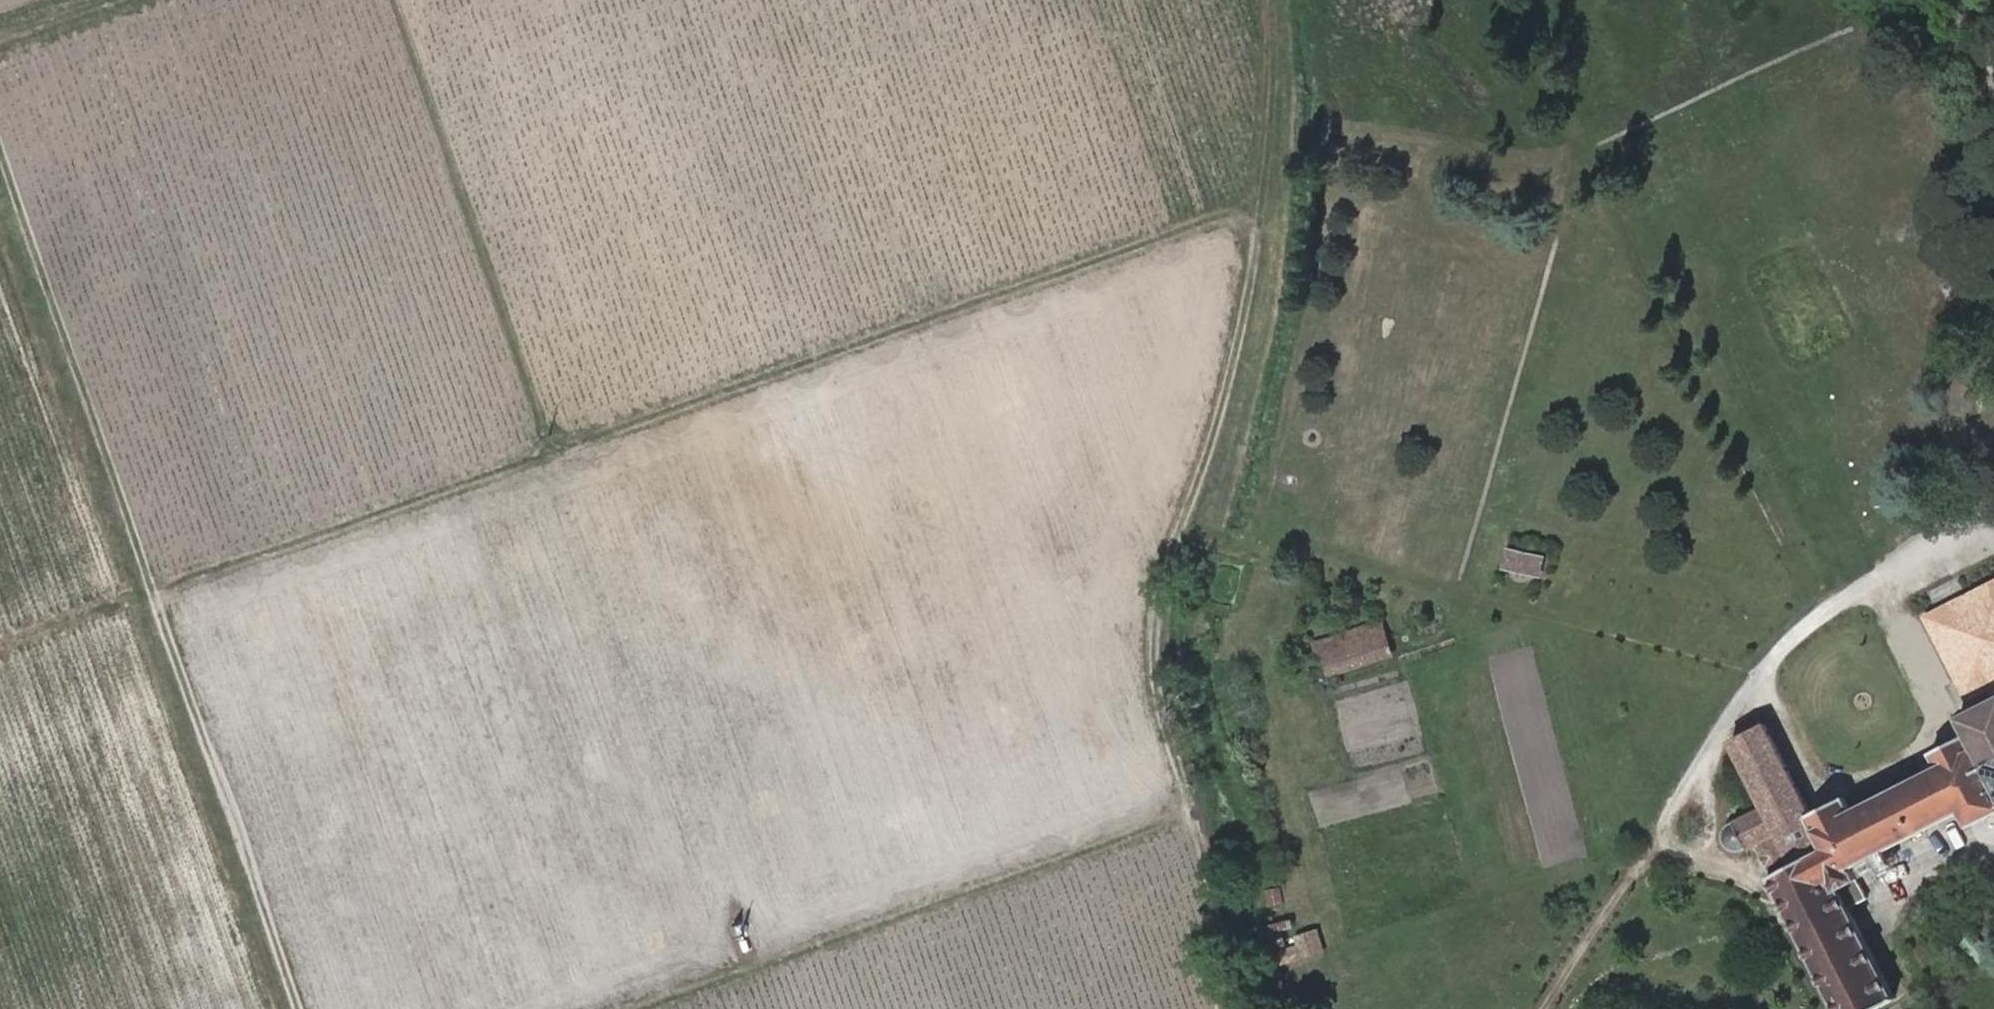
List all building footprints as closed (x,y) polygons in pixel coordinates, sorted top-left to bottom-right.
[(1499,563),(1496,562),(1496,564),(1494,565),(1493,567),(1493,570),(1494,572),(1496,573),(1499,573),(1500,571),(1501,568),(1500,565),(1499,563)] [(1530,572),(1520,569),(1513,584),(1524,590),(1530,572)] [(1990,583),(1946,607),(1952,621),(1936,629),(1959,675),(1974,668),(1982,685),(1985,684),(1993,679),(1993,590),(1990,583)] [(1929,616),(1936,629),(1952,621),(1946,607),(1929,616)] [(1369,637),(1304,666),(1316,698),(1382,670),(1369,637)] [(1968,692),(1982,685),(1974,668),(1959,675),(1968,692)] [(1770,725),(1736,742),(1767,804),(1738,822),(1736,823),(1729,829),(1727,835),(1730,844),(1734,847),(1738,850),(1746,848),(1759,843),(1844,1008),(1871,1008),(1903,994),(1848,883),(1868,873),(1862,862),(1971,807),(1980,822),(1993,814),(1993,679),(1985,684),(1990,695),(1993,700),(1958,717),(1967,734),(1932,752),(1939,767),(1850,812),(1821,827),(1814,811),(1770,725)] [(1814,811),(1821,827),(1850,812),(1850,778),(1814,811)]
